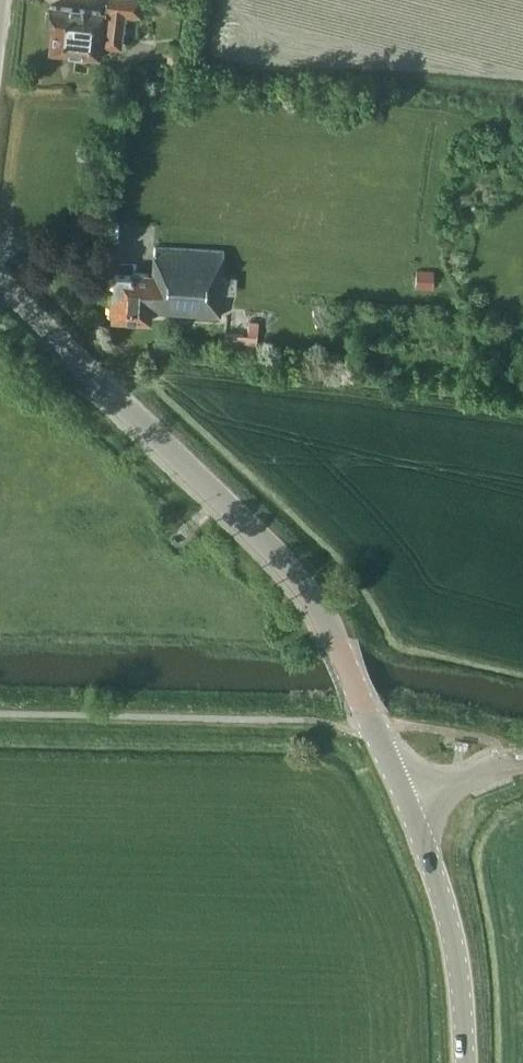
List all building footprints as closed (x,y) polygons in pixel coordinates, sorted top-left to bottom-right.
[(141,0),(105,0),(104,9),(51,4),(51,5),(47,8),(46,19),(48,23),(48,26),(51,27),(49,48),(99,54),(100,43),(120,45),(123,11),(139,13),(141,0)] [(151,322),(152,312),(219,315),(222,251),(155,244),(153,252),(151,272),(131,271),(131,274),(115,273),(112,319),(151,322)] [(416,269),(414,288),(431,289),(433,270),(416,269)] [(238,335),(225,334),(224,347),(237,347),(238,335)]
